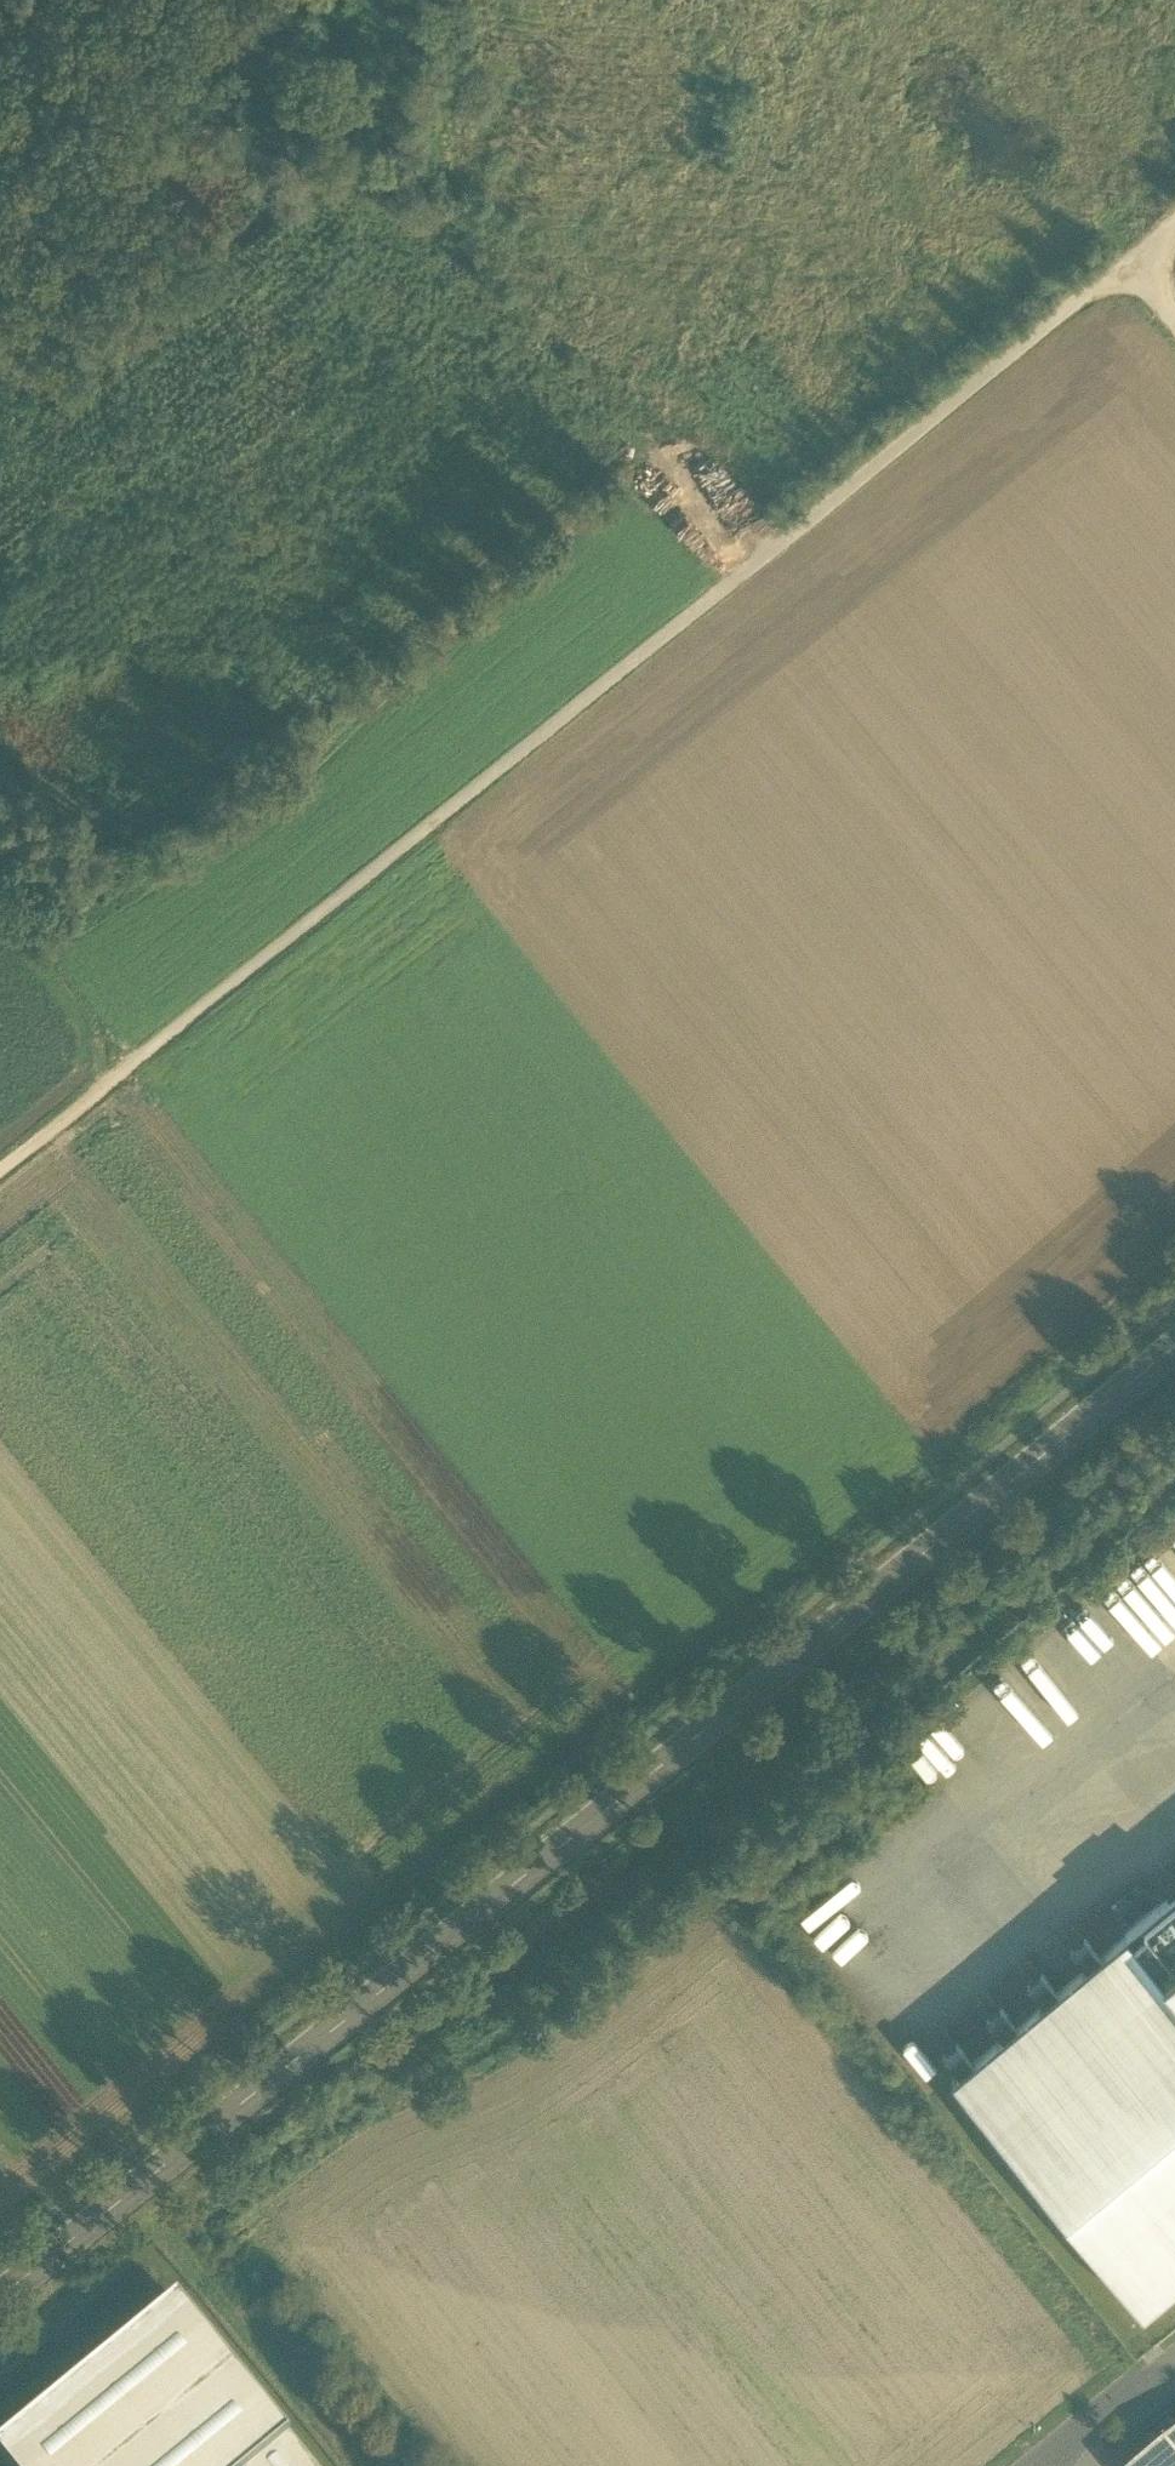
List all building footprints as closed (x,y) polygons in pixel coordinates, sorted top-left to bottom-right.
[(1092,1691),(1174,1629),(1130,1569),(1047,1631),(1092,1691)] [(1125,1931),(1126,1932),(1174,1992),(1174,1890),(1125,1931)] [(1174,2282),(1174,1992),(1126,1932),(1124,1933),(1125,1934),(1100,1954),(1086,1966),(1057,1989),(1043,2001),(1016,2022),(1002,2034),(972,2058),(958,2069),(952,2074),(1143,2308),(1174,2282)] [(1070,1946),(1086,1966),(1100,1954),(1084,1935),(1070,1946)] [(1027,1981),(1043,2001),(1057,1989),(1041,1970),(1027,1981)] [(986,2014),(1002,2034),(1016,2022),(1000,2003),(986,2014)] [(942,2050),(958,2069),(972,2058),(957,2038),(942,2050)] [(0,2449),(0,2459),(6,2465),(261,2465),(290,2442),(178,2305),(0,2449)] [(290,2442),(261,2465),(309,2465),(290,2442)] [(1147,2465),(1174,2465),(1174,2444),(1147,2465)]
